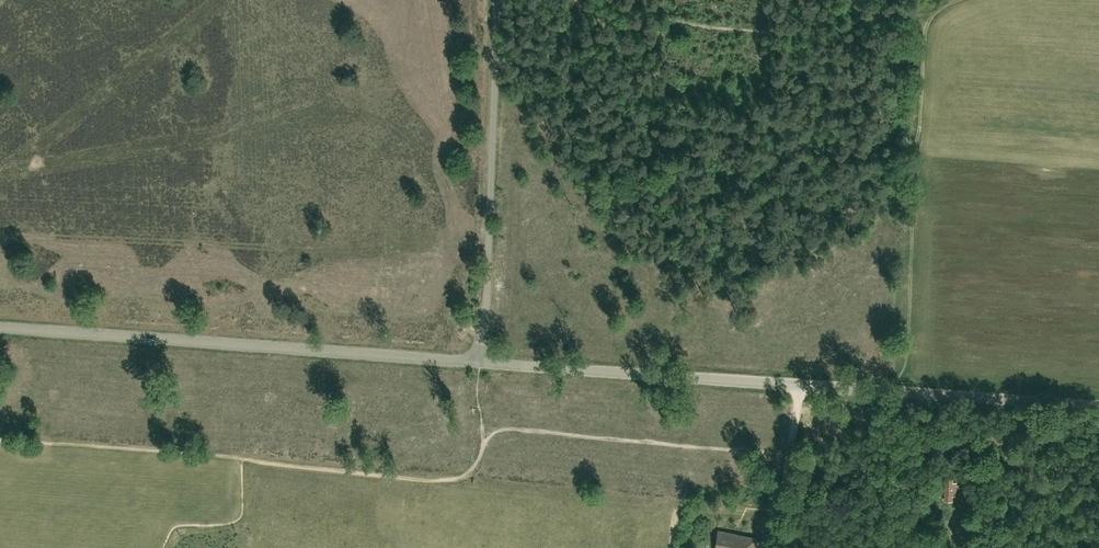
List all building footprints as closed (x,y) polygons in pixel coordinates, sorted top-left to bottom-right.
[(955,495),(955,488),(952,488),(953,477),(943,477),(943,482),(945,482),(944,500),(951,500),(951,495),(955,495)] [(715,547),(754,547),(756,538),(718,532),(715,547)]
